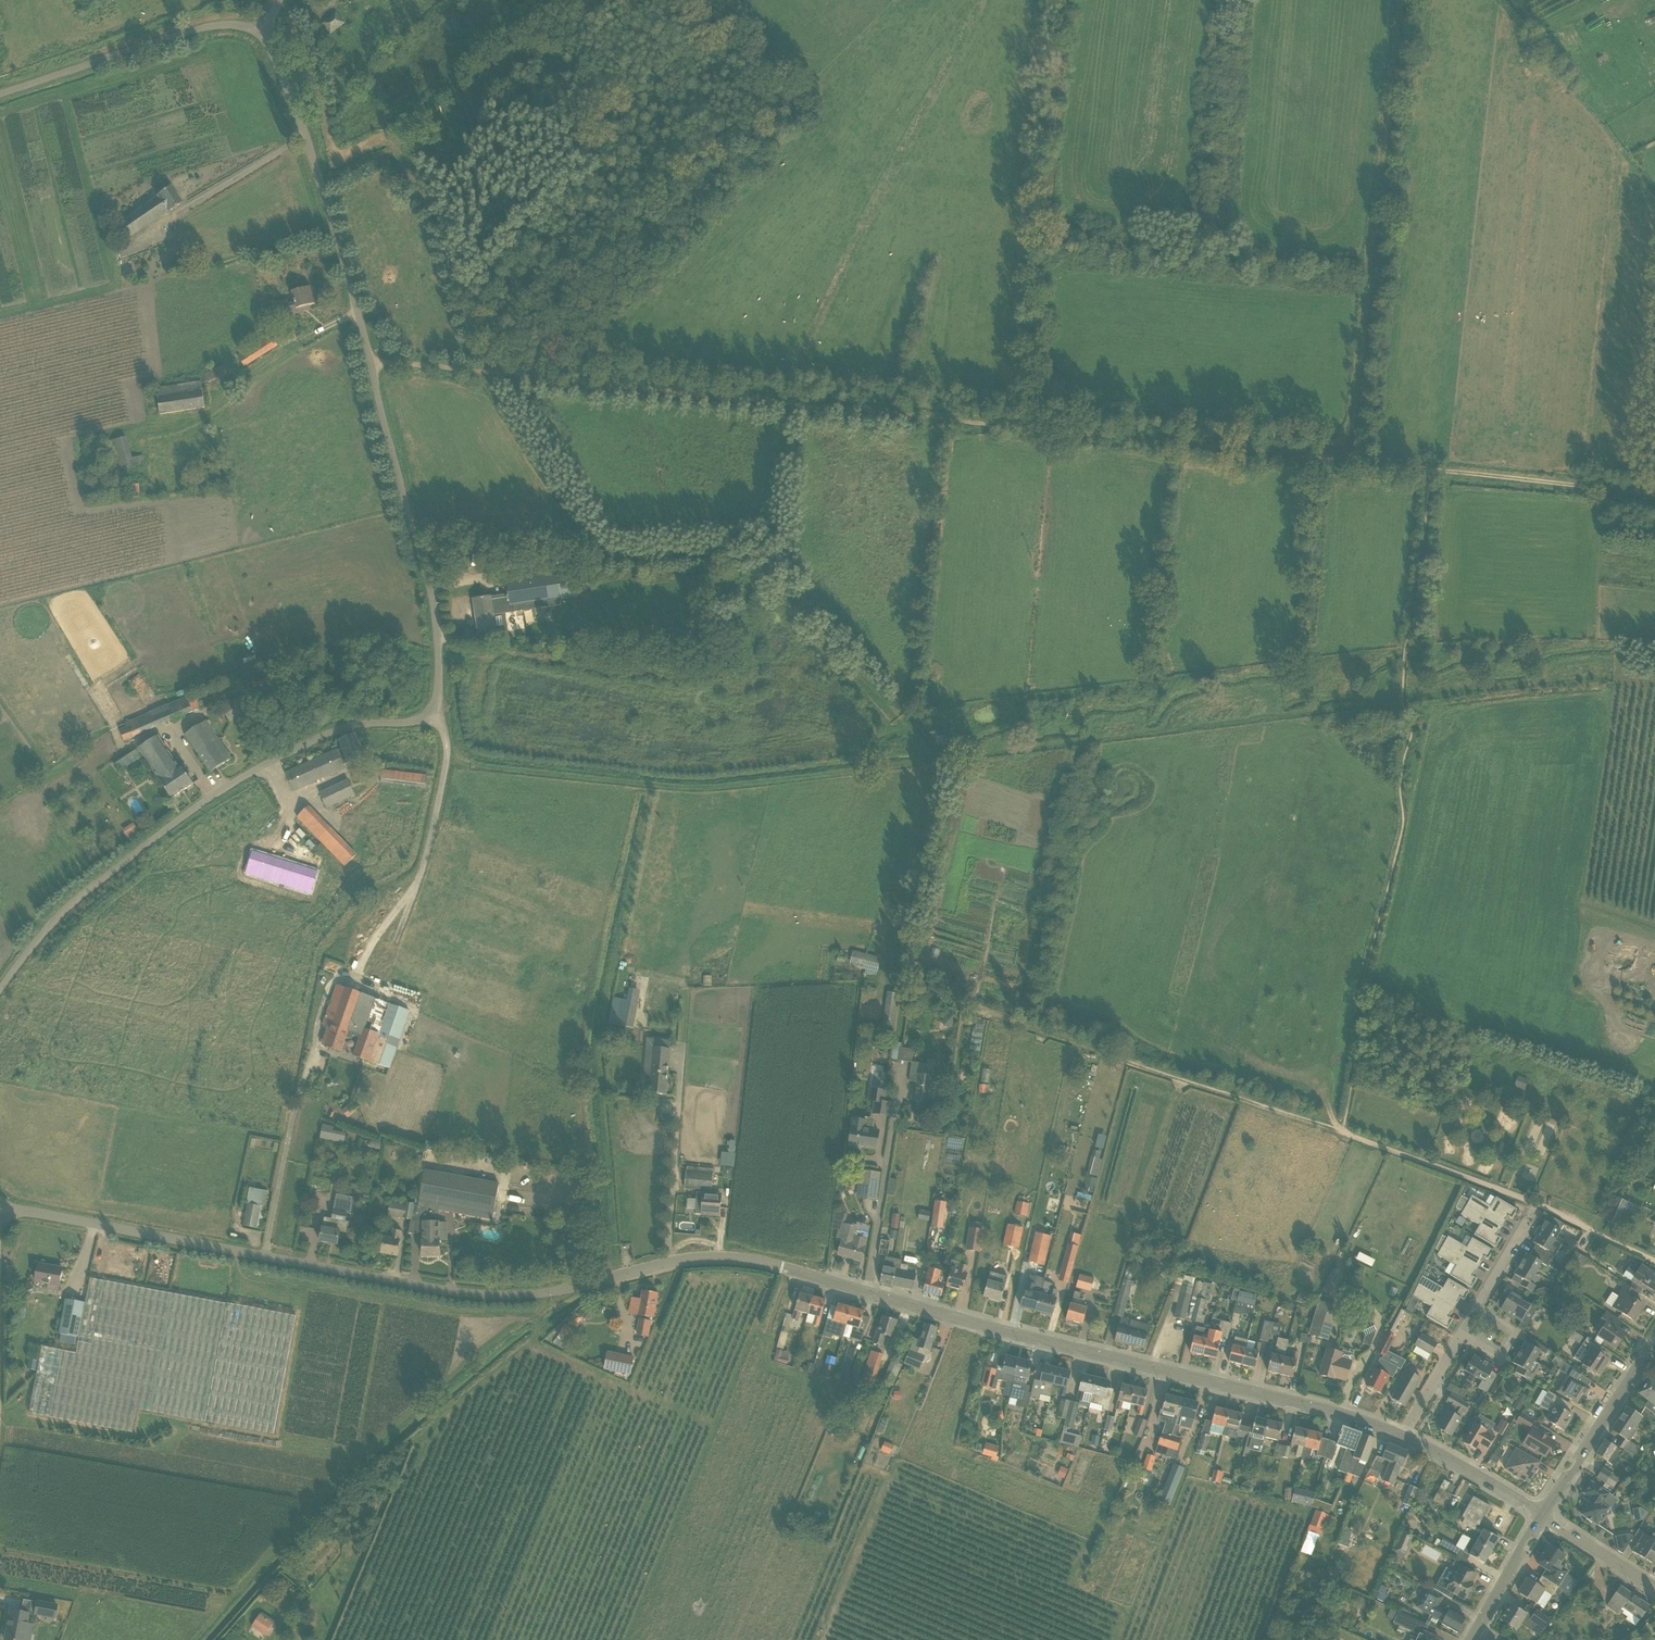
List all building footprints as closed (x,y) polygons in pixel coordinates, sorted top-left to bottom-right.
[(168,212),(182,203),(170,186),(156,195),(157,196),(120,221),(131,236),(167,212),(168,212)] [(283,317),(305,310),(304,307),(315,304),(310,287),(292,292),(295,302),(289,304),(288,301),(278,303),(283,317)] [(238,356),(244,366),(276,345),(270,336),(238,356)] [(159,416),(205,410),(202,386),(156,392),(159,416)] [(142,454),(132,457),(127,436),(112,439),(119,469),(144,463),(142,454)] [(560,605),(559,597),(556,577),(555,573),(506,581),(508,594),(491,596),(473,599),(479,632),(498,629),(498,633),(508,631),(506,613),(511,612),(560,605)] [(559,597),(571,595),(568,575),(556,577),(559,597)] [(251,677),(254,687),(268,682),(264,672),(251,677)] [(251,692),(244,696),(248,701),(254,697),(251,692)] [(132,737),(193,711),(187,697),(126,723),(132,737)] [(223,709),(230,720),(243,712),(236,701),(223,709)] [(211,772),(218,767),(231,759),(206,721),(186,734),(211,772)] [(342,747),(285,773),(293,791),(345,768),(343,765),(364,756),(353,733),(339,740),(342,747)] [(172,799),(193,784),(181,766),(179,767),(158,736),(139,748),(160,780),(172,799)] [(244,743),(247,748),(254,744),(251,739),(244,743)] [(426,788),(427,776),(382,770),(381,782),(426,788)] [(355,795),(348,779),(319,792),(327,808),(355,795)] [(1277,811),(1278,799),(1263,799),(1263,810),(1277,811)] [(1292,812),(1293,802),(1282,801),(1281,811),(1292,812)] [(297,817),(344,866),(356,854),(354,852),(309,805),(297,817)] [(144,833),(155,826),(151,820),(140,827),(144,833)] [(140,834),(135,826),(125,832),(130,840),(137,836),(140,834)] [(253,852),(247,873),(310,893),(317,872),(253,852)] [(862,968),(875,971),(877,972),(880,959),(865,956),(853,953),(850,964),(861,966),(861,965),(863,965),(862,968)] [(912,972),(916,966),(912,963),(908,969),(912,972)] [(337,985),(326,1017),(334,1020),(345,987),(337,985)] [(332,1026),(348,1032),(350,1026),(362,993),(345,987),(334,1020),(332,1026)] [(1273,1014),(1284,1016),(1288,993),(1277,991),(1273,1014)] [(892,1037),(894,1020),(897,993),(887,992),(881,1035),(892,1037)] [(363,1030),(364,1029),(375,998),(362,993),(350,1026),(363,1030)] [(378,1034),(389,1003),(375,998),(364,1029),(378,1034)] [(613,998),(609,1022),(628,1025),(633,1001),(613,998)] [(409,1010),(389,1003),(378,1034),(369,1061),(389,1068),(409,1010)] [(944,1018),(952,1025),(958,1019),(950,1011),(944,1018)] [(352,1034),(361,1037),(354,1056),(369,1061),(378,1034),(364,1029),(363,1030),(350,1026),(348,1032),(332,1026),(334,1020),(326,1017),(323,1025),(331,1028),(325,1045),(341,1051),(346,1038),(347,1039),(347,1038),(350,1039),(352,1034)] [(651,1077),(649,1093),(666,1095),(670,1049),(671,1042),(654,1041),(653,1047),(651,1069),(646,1069),(645,1076),(651,1077)] [(897,1059),(912,1061),(913,1049),(898,1048),(897,1059)] [(930,1103),(931,1096),(936,1097),(939,1094),(940,1087),(938,1084),(932,1083),(935,1066),(912,1062),(909,1081),(916,1082),(914,1101),(930,1103)] [(888,1091),(875,1089),(872,1114),(890,1117),(892,1102),(887,1102),(888,1091)] [(356,1112),(351,1104),(342,1110),(348,1118),(356,1112)] [(852,1118),(848,1147),(877,1151),(880,1130),(873,1129),(874,1124),(866,1123),(866,1120),(852,1118)] [(333,1127),(323,1125),(320,1138),(331,1140),(333,1130),(333,1127)] [(1104,1147),(1108,1135),(1100,1133),(1096,1145),(1104,1147)] [(1652,1151),(1654,1145),(1654,1144),(1654,1139),(1649,1136),(1648,1139),(1644,1147),(1644,1148),(1652,1151)] [(734,1166),(736,1140),(729,1140),(728,1152),(722,1151),(721,1165),(734,1166)] [(437,1143),(427,1141),(425,1149),(436,1151),(437,1143)] [(1099,1159),(1091,1157),(1087,1173),(1095,1176),(1099,1159)] [(724,1166),(723,1177),(733,1177),(733,1166),(724,1166)] [(713,1173),(704,1172),(704,1169),(689,1167),(688,1171),(686,1171),(684,1188),(711,1191),(713,1173)] [(435,1209),(493,1220),(499,1184),(425,1170),(418,1206),(435,1209)] [(877,1201),(881,1172),(865,1170),(863,1183),(859,1183),(856,1198),(877,1201)] [(897,1179),(891,1178),(888,1195),(895,1196),(897,1179)] [(256,1228),(261,1207),(264,1190),(251,1187),(244,1225),(256,1228)] [(703,1193),(701,1214),(720,1216),(721,1195),(703,1193)] [(1459,1200),(1466,1205),(1503,1226),(1508,1216),(1512,1218),(1517,1209),(1496,1197),(1491,1206),(1472,1195),(1469,1200),(1461,1196),(1459,1200)] [(1615,1224),(1625,1204),(1626,1201),(1619,1197),(1608,1221),(1615,1224)] [(1480,1225),(1474,1234),(1495,1247),(1501,1238),(1497,1236),(1503,1226),(1466,1205),(1459,1200),(1456,1207),(1463,1211),(1461,1214),(1480,1225)] [(932,1227),(943,1229),(947,1202),(935,1201),(932,1227)] [(1027,1216),(1029,1203),(1017,1201),(1014,1213),(1027,1216)] [(337,1244),(340,1232),(347,1233),(349,1222),(345,1221),(349,1205),(335,1202),(332,1219),(325,1218),(323,1227),(322,1227),(320,1241),(337,1244)] [(404,1218),(406,1205),(390,1202),(388,1216),(404,1218)] [(957,1204),(948,1203),(947,1212),(956,1213),(957,1204)] [(422,1240),(422,1256),(440,1256),(440,1240),(438,1240),(438,1222),(435,1222),(435,1209),(418,1206),(414,1205),(411,1224),(423,1224),(423,1240),(422,1240)] [(919,1209),(918,1219),(929,1221),(931,1211),(919,1209)] [(836,1240),(842,1242),(838,1254),(861,1261),(868,1234),(859,1232),(858,1236),(854,1235),(856,1226),(845,1223),(847,1215),(837,1212),(832,1228),(838,1230),(836,1240)] [(893,1213),(891,1228),(898,1228),(900,1214),(893,1213)] [(1550,1224),(1546,1221),(1542,1227),(1540,1226),(1537,1230),(1561,1244),(1561,1245),(1564,1240),(1557,1236),(1564,1224),(1554,1218),(1550,1224)] [(1030,1261),(1048,1264),(1053,1225),(1036,1222),(1030,1261)] [(558,1223),(558,1224),(558,1237),(569,1238),(570,1223),(558,1223)] [(1007,1223),(1003,1245),(1019,1248),(1024,1227),(1014,1225),(1007,1223)] [(971,1228),(969,1239),(972,1239),(970,1250),(979,1252),(982,1230),(971,1228)] [(381,1253),(397,1256),(400,1240),(401,1231),(393,1229),(391,1239),(384,1237),(381,1253)] [(1561,1244),(1537,1230),(1534,1235),(1537,1236),(1533,1242),(1536,1244),(1533,1249),(1551,1260),(1561,1244)] [(1438,1243),(1442,1246),(1479,1267),(1484,1257),(1488,1259),(1493,1250),(1472,1238),(1467,1247),(1448,1236),(1447,1238),(1442,1235),(1438,1243)] [(879,1254),(888,1255),(890,1241),(881,1239),(879,1254)] [(1577,1242),(1573,1239),(1567,1248),(1572,1251),(1577,1242)] [(1456,1266),(1450,1275),(1471,1288),(1477,1279),(1473,1276),(1479,1267),(1442,1246),(1438,1243),(1435,1249),(1439,1251),(1437,1255),(1456,1266)] [(1072,1271),(1079,1246),(1069,1244),(1062,1268),(1072,1271)] [(1518,1262),(1536,1273),(1542,1263),(1548,1266),(1551,1260),(1533,1249),(1530,1255),(1527,1253),(1523,1259),(1521,1258),(1518,1262)] [(1361,1251),(1357,1258),(1373,1266),(1377,1259),(1361,1251)] [(1575,1263),(1581,1255),(1581,1254),(1576,1251),(1570,1259),(1575,1263)] [(880,1283),(892,1286),(896,1270),(891,1269),(894,1258),(886,1257),(883,1267),(880,1283)] [(917,1268),(908,1266),(901,1265),(902,1260),(894,1258),(891,1269),(896,1270),(892,1286),(913,1290),(916,1274),(917,1268)] [(968,1267),(960,1264),(961,1262),(952,1260),(949,1269),(951,1270),(947,1286),(963,1290),(967,1274),(966,1274),(968,1267)] [(1536,1273),(1518,1262),(1515,1267),(1518,1268),(1514,1274),(1524,1280),(1521,1285),(1532,1292),(1535,1286),(1530,1282),(1536,1273)] [(1557,1270),(1559,1272),(1562,1267),(1554,1263),(1551,1267),(1557,1270)] [(1636,1283),(1645,1289),(1644,1288),(1645,1285),(1654,1291),(1654,1289),(1654,1274),(1639,1263),(1635,1264),(1632,1268),(1629,1266),(1623,1275),(1632,1281),(1636,1283)] [(59,1291),(63,1268),(39,1264),(35,1281),(49,1284),(48,1289),(59,1291)] [(481,1265),(480,1275),(495,1276),(495,1265),(481,1265)] [(998,1284),(1000,1276),(1002,1267),(993,1265),(989,1281),(988,1281),(984,1296),(1001,1301),(1005,1286),(998,1284)] [(945,1283),(943,1283),(946,1273),(929,1268),(923,1291),(941,1296),(945,1283)] [(1425,1271),(1418,1286),(1455,1307),(1460,1298),(1464,1300),(1469,1291),(1448,1279),(1443,1288),(1426,1278),(1429,1274),(1425,1271)] [(1091,1291),(1094,1279),(1079,1275),(1076,1287),(1091,1291)] [(1189,1304),(1193,1288),(1195,1278),(1184,1275),(1174,1317),(1185,1319),(1189,1304)] [(60,1342),(67,1343),(75,1345),(76,1337),(79,1338),(76,1353),(42,1347),(29,1413),(133,1432),(137,1409),(205,1422),(274,1434),(296,1316),(186,1296),(180,1294),(180,1295),(179,1294),(104,1281),(104,1280),(98,1279),(90,1278),(86,1303),(66,1299),(62,1320),(61,1327),(60,1334),(62,1334),(60,1342)] [(1124,1278),(1116,1306),(1125,1308),(1132,1281),(1131,1280),(1124,1278)] [(1058,1291),(1053,1290),(1054,1286),(1052,1283),(1044,1281),(1043,1288),(1041,1292),(1036,1311),(1052,1315),(1056,1299),(1055,1299),(1058,1291)] [(15,1290),(20,1300),(34,1292),(29,1282),(15,1290)] [(1339,1289),(1347,1293),(1350,1285),(1343,1282),(1339,1289)] [(1034,1290),(1035,1285),(1030,1283),(1028,1283),(1026,1290),(1025,1290),(1021,1306),(1036,1311),(1041,1292),(1034,1290)] [(1202,1316),(1206,1300),(1209,1300),(1213,1285),(1204,1283),(1203,1285),(1201,1284),(1200,1288),(1199,1288),(1194,1306),(1195,1306),(1191,1321),(1202,1323),(1204,1317),(1202,1316)] [(1613,1307),(1634,1321),(1639,1313),(1640,1313),(1644,1308),(1643,1308),(1644,1306),(1632,1298),(1636,1291),(1625,1284),(1617,1296),(1619,1298),(1613,1307)] [(1505,1315),(1509,1318),(1520,1300),(1510,1294),(1513,1289),(1507,1285),(1501,1296),(1506,1300),(1500,1309),(1506,1313),(1505,1315)] [(1455,1307),(1418,1286),(1413,1295),(1432,1307),(1426,1316),(1447,1328),(1453,1319),(1449,1317),(1455,1307)] [(653,1317),(658,1293),(643,1291),(642,1300),(638,1299),(635,1314),(641,1315),(641,1319),(639,1319),(636,1335),(649,1337),(652,1320),(650,1320),(651,1317),(653,1317)] [(1081,1293),(1075,1291),(1071,1304),(1070,1304),(1066,1319),(1083,1324),(1087,1308),(1081,1307),(1083,1300),(1080,1299),(1081,1293)] [(1257,1295),(1239,1291),(1237,1302),(1245,1304),(1243,1312),(1254,1314),(1255,1306),(1257,1295)] [(808,1314),(813,1297),(800,1293),(793,1319),(798,1320),(801,1312),(808,1314)] [(818,1326),(826,1300),(813,1297),(808,1314),(815,1316),(813,1324),(818,1326)] [(1521,1321),(1523,1318),(1529,1322),(1538,1308),(1531,1304),(1530,1306),(1520,1300),(1509,1318),(1514,1320),(1515,1318),(1521,1321)] [(1319,1301),(1309,1335),(1329,1340),(1338,1306),(1319,1301)] [(846,1325),(851,1308),(838,1304),(833,1321),(828,1319),(823,1335),(832,1338),(834,1330),(844,1333),(846,1325)] [(871,1318),(863,1316),(864,1311),(851,1308),(846,1325),(854,1327),(850,1338),(861,1341),(871,1318)] [(1397,1328),(1404,1310),(1399,1308),(1392,1326),(1397,1328)] [(1600,1345),(1603,1340),(1616,1348),(1626,1334),(1618,1328),(1622,1322),(1606,1312),(1597,1325),(1602,1328),(1594,1341),(1599,1344),(1600,1345)] [(575,1313),(567,1324),(576,1328),(583,1318),(575,1313)] [(893,1337),(898,1320),(883,1317),(881,1325),(879,1325),(875,1343),(882,1346),(885,1335),(893,1337)] [(1143,1349),(1149,1324),(1121,1317),(1115,1341),(1143,1349)] [(1216,1358),(1221,1338),(1227,1339),(1231,1323),(1221,1320),(1218,1332),(1209,1330),(1203,1355),(1216,1358)] [(1268,1342),(1273,1323),(1264,1321),(1260,1340),(1268,1342)] [(924,1324),(925,1324),(917,1347),(919,1348),(917,1353),(909,1351),(905,1365),(921,1370),(925,1356),(924,1356),(926,1350),(930,1351),(937,1328),(938,1329),(938,1328),(933,1327),(933,1325),(927,1323),(927,1325),(924,1324)] [(559,1334),(568,1339),(570,1340),(575,1330),(565,1324),(559,1334)] [(1190,1352),(1203,1355),(1209,1330),(1201,1328),(1196,1327),(1190,1352)] [(1299,1342),(1306,1343),(1308,1335),(1301,1333),(1299,1342)] [(1395,1337),(1386,1333),(1376,1353),(1385,1357),(1395,1337)] [(1415,1345),(1431,1354),(1437,1344),(1421,1334),(1415,1345)] [(1235,1337),(1229,1362),(1242,1365),(1248,1340),(1235,1337)] [(1608,1360),(1595,1351),(1599,1344),(1594,1341),(1587,1337),(1578,1351),(1575,1356),(1575,1359),(1599,1374),(1608,1360)] [(1284,1357),(1287,1346),(1288,1340),(1278,1338),(1276,1346),(1278,1347),(1276,1355),(1272,1354),(1268,1371),(1280,1374),(1284,1357)] [(1548,1350),(1531,1338),(1528,1343),(1525,1342),(1522,1348),(1519,1346),(1517,1351),(1534,1361),(1540,1351),(1545,1354),(1548,1350)] [(1242,1365),(1255,1368),(1261,1343),(1256,1342),(1254,1351),(1246,1349),(1248,1340),(1242,1365)] [(849,1375),(856,1349),(849,1346),(841,1373),(849,1375)] [(1335,1377),(1347,1380),(1352,1361),(1342,1358),(1343,1353),(1327,1348),(1324,1359),(1322,1358),(1320,1366),(1322,1366),(1320,1375),(1334,1379),(1335,1377)] [(784,1351),(777,1349),(774,1361),(787,1364),(789,1359),(782,1358),(784,1351)] [(872,1392),(883,1354),(871,1350),(859,1388),(872,1392)] [(1280,1374),(1292,1377),(1298,1352),(1293,1351),(1291,1359),(1284,1357),(1280,1374)] [(1531,1381),(1535,1375),(1541,1365),(1534,1361),(1517,1351),(1514,1355),(1516,1357),(1513,1363),(1519,1366),(1515,1372),(1531,1381)] [(608,1352),(605,1368),(630,1374),(634,1358),(617,1354),(616,1358),(608,1356),(609,1352),(608,1352)] [(1471,1383),(1475,1376),(1485,1359),(1481,1356),(1479,1359),(1473,1355),(1465,1370),(1470,1373),(1466,1380),(1471,1383)] [(1004,1381),(1013,1383),(1015,1375),(1019,1359),(1006,1356),(1002,1373),(996,1372),(992,1388),(995,1388),(998,1379),(1004,1381)] [(815,1357),(812,1372),(821,1374),(824,1359),(815,1357)] [(37,1370),(39,1360),(29,1358),(27,1368),(37,1370)] [(1380,1358),(1366,1385),(1368,1385),(1368,1388),(1372,1390),(1374,1388),(1379,1391),(1384,1382),(1385,1383),(1389,1377),(1392,1379),(1398,1368),(1380,1358)] [(1026,1386),(1032,1362),(1019,1359),(1015,1375),(1013,1383),(1007,1405),(1008,1405),(1010,1399),(1017,1401),(1016,1407),(1025,1409),(1030,1387),(1026,1386)] [(1487,1393),(1497,1374),(1492,1371),(1494,1367),(1488,1364),(1490,1361),(1485,1359),(1475,1376),(1482,1380),(1478,1387),(1487,1393)] [(902,1364),(892,1360),(883,1380),(893,1385),(902,1364)] [(834,1365),(825,1363),(822,1376),(830,1378),(834,1365)] [(1051,1393),(1054,1385),(1058,1368),(1044,1365),(1041,1381),(1034,1379),(1031,1392),(1030,1397),(1039,1400),(1041,1395),(1050,1397),(1051,1393)] [(1586,1396),(1590,1389),(1588,1387),(1578,1381),(1582,1374),(1572,1367),(1562,1384),(1561,1384),(1556,1391),(1577,1404),(1583,1394),(1586,1396)] [(1064,1397),(1071,1372),(1058,1368),(1054,1385),(1061,1387),(1059,1395),(1064,1397)] [(996,1372),(986,1369),(982,1386),(992,1388),(996,1372)] [(1405,1406),(1421,1378),(1407,1370),(1396,1389),(1397,1389),(1392,1398),(1396,1400),(1396,1402),(1399,1404),(1401,1404),(1405,1406)] [(1548,1371),(1545,1376),(1551,1380),(1554,1374),(1548,1371)] [(1090,1403),(1090,1402),(1096,1378),(1083,1375),(1077,1400),(1090,1403)] [(1505,1381),(1498,1377),(1490,1390),(1497,1395),(1505,1381)] [(1102,1409),(1109,1411),(1112,1398),(1105,1397),(1109,1381),(1096,1378),(1090,1402),(1098,1404),(1098,1405),(1103,1406),(1102,1409)] [(1644,1406),(1654,1416),(1654,1381),(1651,1378),(1638,1393),(1648,1401),(1644,1406)] [(1131,1403),(1135,1387),(1122,1384),(1116,1409),(1121,1410),(1123,1402),(1131,1403)] [(1458,1395),(1462,1398),(1468,1388),(1463,1385),(1458,1395)] [(1142,1415),(1148,1391),(1135,1387),(1131,1403),(1139,1405),(1137,1414),(1142,1415)] [(1565,1410),(1569,1403),(1548,1391),(1544,1398),(1556,1405),(1547,1421),(1564,1430),(1572,1415),(1565,1410)] [(1442,1420),(1437,1427),(1451,1435),(1461,1418),(1458,1416),(1462,1410),(1465,1412),(1469,1405),(1451,1394),(1447,1401),(1450,1403),(1440,1419),(1442,1420)] [(1182,1399),(1166,1395),(1162,1410),(1161,1410),(1158,1420),(1175,1424),(1177,1420),(1182,1399)] [(1062,1399),(1057,1417),(1065,1419),(1070,1401),(1062,1399)] [(1198,1403),(1182,1399),(1177,1420),(1175,1424),(1180,1425),(1192,1429),(1198,1403)] [(1067,1427),(1073,1429),(1079,1403),(1070,1401),(1065,1419),(1066,1419),(1060,1442),(1072,1445),(1079,1447),(1080,1442),(1080,1443),(1081,1436),(1066,1432),(1067,1427)] [(1519,1411),(1522,1406),(1515,1402),(1512,1407),(1519,1411)] [(1617,1445),(1633,1456),(1639,1447),(1630,1441),(1637,1430),(1634,1428),(1641,1416),(1627,1407),(1612,1430),(1623,1437),(1617,1445)] [(1225,1427),(1229,1411),(1216,1408),(1212,1424),(1210,1432),(1223,1435),(1225,1427)] [(1245,1431),(1239,1429),(1241,1420),(1242,1420),(1243,1414),(1229,1411),(1225,1427),(1239,1430),(1237,1437),(1244,1438),(1244,1436),(1245,1431)] [(1521,1413),(1516,1422),(1529,1429),(1534,1421),(1521,1413)] [(1104,1429),(1111,1431),(1114,1417),(1108,1416),(1104,1429)] [(1265,1437),(1269,1421),(1255,1418),(1254,1423),(1254,1424),(1251,1434),(1253,1434),(1252,1438),(1251,1437),(1244,1436),(1244,1438),(1239,1456),(1248,1458),(1251,1444),(1261,1446),(1263,1447),(1265,1437)] [(1134,1435),(1141,1438),(1147,1422),(1140,1419),(1134,1435)] [(1502,1435),(1508,1423),(1502,1419),(1495,1431),(1502,1435)] [(1269,1421),(1265,1437),(1278,1440),(1282,1424),(1269,1421)] [(887,1425),(881,1423),(877,1431),(884,1434),(887,1425)] [(1478,1444),(1488,1450),(1495,1437),(1486,1431),(1487,1430),(1475,1423),(1467,1438),(1462,1435),(1459,1440),(1464,1442),(1464,1443),(1475,1449),(1478,1444)] [(1340,1436),(1338,1443),(1337,1445),(1346,1448),(1341,1464),(1339,1469),(1347,1473),(1349,1467),(1361,1434),(1362,1433),(1343,1426),(1340,1433),(1339,1435),(1340,1436)] [(1539,1453),(1546,1457),(1554,1441),(1542,1434),(1543,1433),(1533,1427),(1523,1445),(1537,1453),(1539,1453)] [(1040,1438),(1041,1435),(1042,1430),(1034,1428),(1033,1433),(1036,1434),(1036,1436),(1040,1438)] [(1291,1444),(1298,1445),(1296,1456),(1302,1457),(1301,1459),(1302,1459),(1305,1447),(1309,1431),(1295,1428),(1291,1444)] [(1324,1457),(1329,1440),(1321,1437),(1322,1434),(1309,1431),(1305,1447),(1302,1459),(1309,1461),(1312,1449),(1317,1450),(1316,1455),(1324,1457)] [(1168,1447),(1172,1435),(1162,1432),(1158,1444),(1155,1452),(1166,1456),(1169,1448),(1168,1447)] [(1204,1456),(1210,1436),(1202,1433),(1196,1453),(1204,1456)] [(1510,1435),(1506,1433),(1503,1439),(1509,1443),(1511,1439),(1510,1435)] [(1359,1477),(1367,1463),(1376,1439),(1361,1434),(1349,1467),(1347,1473),(1353,1475),(1359,1477)] [(1181,1439),(1172,1435),(1168,1447),(1169,1448),(1166,1456),(1177,1459),(1180,1450),(1178,1450),(1181,1439)] [(1617,1447),(1605,1440),(1596,1454),(1612,1465),(1622,1450),(1617,1447)] [(885,1441),(881,1451),(890,1455),(894,1445),(885,1441)] [(1644,1453),(1647,1448),(1650,1444),(1646,1441),(1640,1450),(1641,1450),(1644,1453)] [(1281,1456),(1284,1445),(1276,1443),(1273,1457),(1280,1459),(1281,1456)] [(1382,1463),(1384,1459),(1390,1462),(1383,1481),(1393,1485),(1401,1466),(1402,1467),(1409,1452),(1388,1443),(1382,1458),(1377,1456),(1369,1474),(1378,1478),(1385,1465),(1382,1463)] [(996,1457),(999,1448),(985,1444),(983,1453),(992,1456),(996,1457)] [(1284,1445),(1281,1456),(1282,1456),(1278,1478),(1283,1480),(1291,1447),(1284,1445)] [(1516,1449),(1505,1469),(1513,1474),(1514,1474),(1519,1477),(1519,1478),(1520,1477),(1528,1482),(1534,1473),(1535,1472),(1534,1472),(1536,1469),(1540,1462),(1516,1449)] [(1025,1461),(1010,1454),(1006,1462),(1022,1469),(1025,1461)] [(1156,1456),(1147,1454),(1143,1466),(1151,1469),(1156,1456)] [(1490,1459),(1497,1463),(1500,1459),(1493,1454),(1490,1459)] [(1497,1463),(1490,1459),(1487,1464),(1494,1468),(1497,1463)] [(1169,1504),(1184,1468),(1173,1465),(1159,1499),(1169,1504)] [(1064,1479),(1068,1469),(1061,1466),(1057,1476),(1064,1479)] [(1606,1483),(1612,1474),(1603,1468),(1597,1477),(1606,1483)] [(1211,1480),(1218,1482),(1221,1471),(1214,1470),(1211,1480)] [(1445,1491),(1450,1483),(1444,1480),(1433,1500),(1438,1503),(1445,1491)] [(1609,1508),(1608,1508),(1614,1507),(1618,1500),(1609,1494),(1609,1493),(1591,1482),(1583,1494),(1590,1498),(1589,1500),(1590,1501),(1607,1511),(1609,1508)] [(1629,1489),(1620,1483),(1616,1489),(1625,1495),(1629,1489)] [(1402,1503),(1410,1506),(1417,1488),(1410,1485),(1402,1503)] [(1299,1503),(1302,1489),(1295,1487),(1291,1501),(1299,1503)] [(1284,1498),(1285,1498),(1290,1499),(1291,1499),(1293,1491),(1285,1490),(1284,1498)] [(1452,1495),(1445,1491),(1438,1503),(1445,1507),(1452,1495)] [(1490,1506),(1473,1496),(1462,1516),(1464,1518),(1477,1525),(1479,1526),(1477,1524),(1484,1512),(1488,1505),(1490,1506)] [(1598,1525),(1600,1521),(1602,1522),(1607,1513),(1606,1512),(1607,1511),(1590,1501),(1581,1514),(1587,1518),(1586,1519),(1591,1523),(1592,1521),(1598,1525)] [(1332,1505),(1326,1503),(1323,1511),(1329,1513),(1332,1505)] [(1632,1514),(1641,1522),(1649,1512),(1640,1504),(1632,1514)] [(1316,1509),(1310,1525),(1323,1530),(1329,1514),(1316,1509)] [(1476,1527),(1477,1525),(1464,1518),(1462,1523),(1481,1534),(1477,1542),(1471,1539),(1491,1550),(1498,1539),(1498,1538),(1499,1539),(1499,1538),(1484,1529),(1483,1530),(1484,1530),(1483,1531),(1476,1527)] [(1351,1529),(1346,1527),(1340,1543),(1348,1547),(1353,1534),(1350,1533),(1351,1529)] [(1632,1551),(1640,1556),(1639,1557),(1641,1559),(1643,1560),(1654,1542),(1654,1534),(1653,1533),(1650,1538),(1644,1534),(1643,1532),(1639,1529),(1630,1542),(1636,1545),(1632,1551)] [(1414,1535),(1402,1530),(1394,1549),(1406,1555),(1414,1535)] [(1623,1553),(1630,1542),(1634,1536),(1629,1533),(1615,1536),(1618,1551),(1623,1553)] [(1460,1548),(1443,1539),(1438,1547),(1455,1557),(1460,1548)] [(1485,1563),(1491,1550),(1471,1539),(1463,1551),(1485,1563)] [(1643,1560),(1645,1562),(1645,1561),(1647,1563),(1649,1561),(1654,1565),(1654,1542),(1643,1560)] [(1542,1577),(1557,1587),(1567,1571),(1558,1565),(1565,1555),(1551,1546),(1547,1554),(1544,1552),(1537,1563),(1547,1570),(1542,1577)] [(1472,1582),(1476,1575),(1460,1566),(1456,1573),(1455,1573),(1453,1577),(1451,1577),(1448,1581),(1441,1577),(1434,1589),(1451,1599),(1454,1593),(1464,1599),(1473,1583),(1472,1582)] [(1544,1608),(1552,1595),(1553,1596),(1556,1592),(1566,1599),(1569,1594),(1557,1587),(1542,1577),(1537,1585),(1527,1579),(1519,1592),(1544,1608)] [(1378,1591),(1377,1591),(1374,1597),(1384,1602),(1389,1594),(1385,1592),(1387,1588),(1381,1585),(1378,1591)] [(1640,1619),(1650,1606),(1620,1586),(1608,1605),(1619,1612),(1623,1607),(1630,1612),(1626,1619),(1635,1626),(1640,1619)] [(1457,1632),(1465,1618),(1450,1609),(1448,1612),(1421,1597),(1416,1606),(1443,1621),(1442,1624),(1457,1632)] [(36,1602),(34,1614),(55,1618),(57,1606),(36,1602)] [(1536,1610),(1532,1617),(1511,1604),(1502,1620),(1517,1629),(1520,1623),(1529,1629),(1532,1629),(1535,1623),(1544,1630),(1551,1620),(1536,1610)] [(24,1633),(31,1634),(33,1625),(26,1624),(28,1613),(10,1610),(4,1639),(23,1639),(24,1633)] [(1393,1623),(1405,1628),(1410,1616),(1398,1611),(1393,1623)] [(252,1626),(266,1635),(274,1623),(260,1614),(252,1626)] [(1652,1636),(1654,1631),(1654,1629),(1647,1623),(1642,1630),(1652,1636)] [(1323,1633),(1314,1629),(1310,1637),(1316,1639),(1320,1639),(1323,1633)] [(1434,1639),(1435,1637),(1425,1632),(1425,1633),(1421,1631),(1416,1639),(1436,1639),(1434,1639)]
